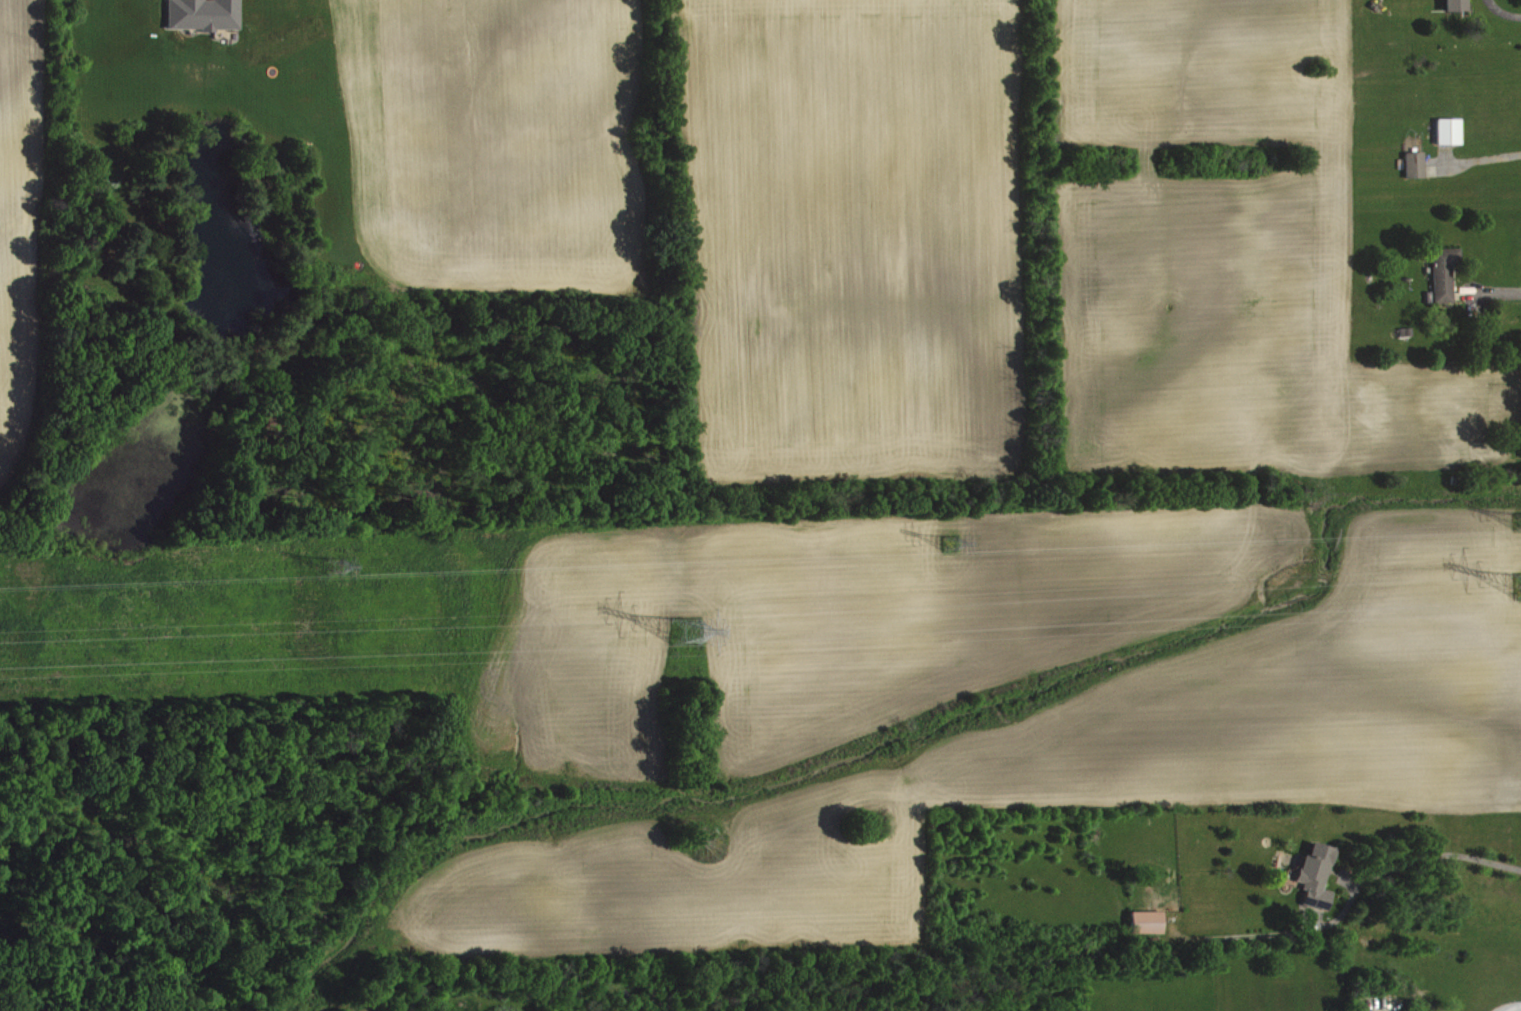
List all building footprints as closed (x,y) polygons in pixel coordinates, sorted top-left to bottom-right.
[(244,0),(171,0),(170,29),(243,31),(244,0)] [(1443,10),(1464,10),(1463,0),(1443,0),(1443,10)] [(1441,144),(1465,144),(1464,119),(1441,119),(1441,144)] [(1408,153),(1409,179),(1428,178),(1428,152),(1408,153)] [(1457,302),(1455,268),(1465,267),(1464,249),(1435,250),(1437,303),(1457,302)] [(1338,848),(1315,842),(1312,855),(1306,854),(1299,881),(1309,884),(1303,905),(1331,912),(1336,892),(1327,890),(1338,848)] [(1166,912),(1134,911),(1134,934),(1166,934),(1166,912)]
